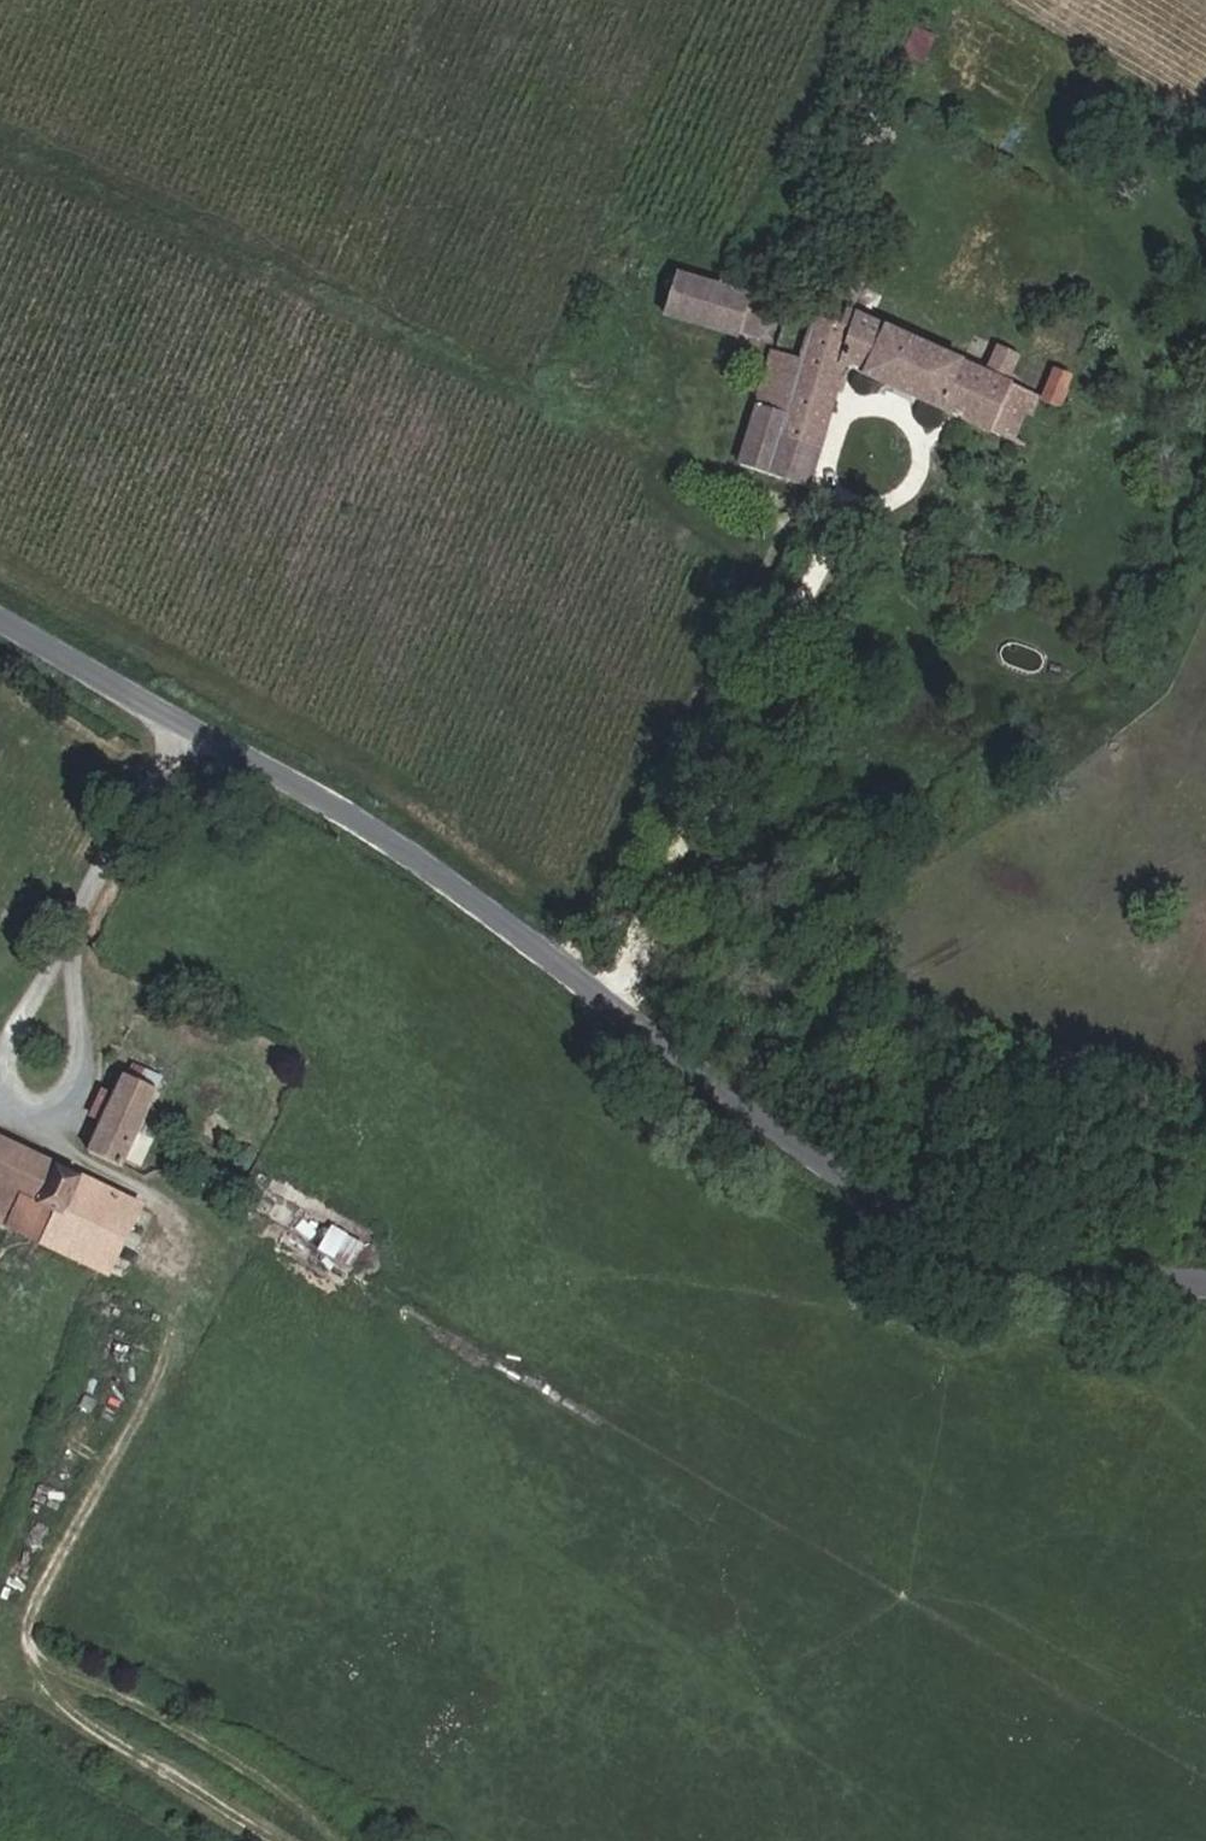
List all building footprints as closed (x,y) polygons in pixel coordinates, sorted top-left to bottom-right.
[(903,53),(927,63),(939,35),(915,25),(903,53)] [(774,265),(788,271),(798,252),(782,247),(774,265)] [(650,309),(691,324),(704,286),(677,276),(674,286),(660,282),(650,309)] [(816,444),(782,432),(817,322),(770,306),(704,286),(691,324),(775,352),(738,468),(798,491),(816,444)] [(1052,361),(1036,393),(824,303),(817,322),(782,432),(816,444),(842,366),(1055,454),(1074,410),(1058,402),(1071,370),(1052,361)] [(132,1068),(100,1149),(132,1165),(169,1085),(132,1068)] [(0,1131),(0,1216),(120,1275),(150,1203),(0,1131)]
